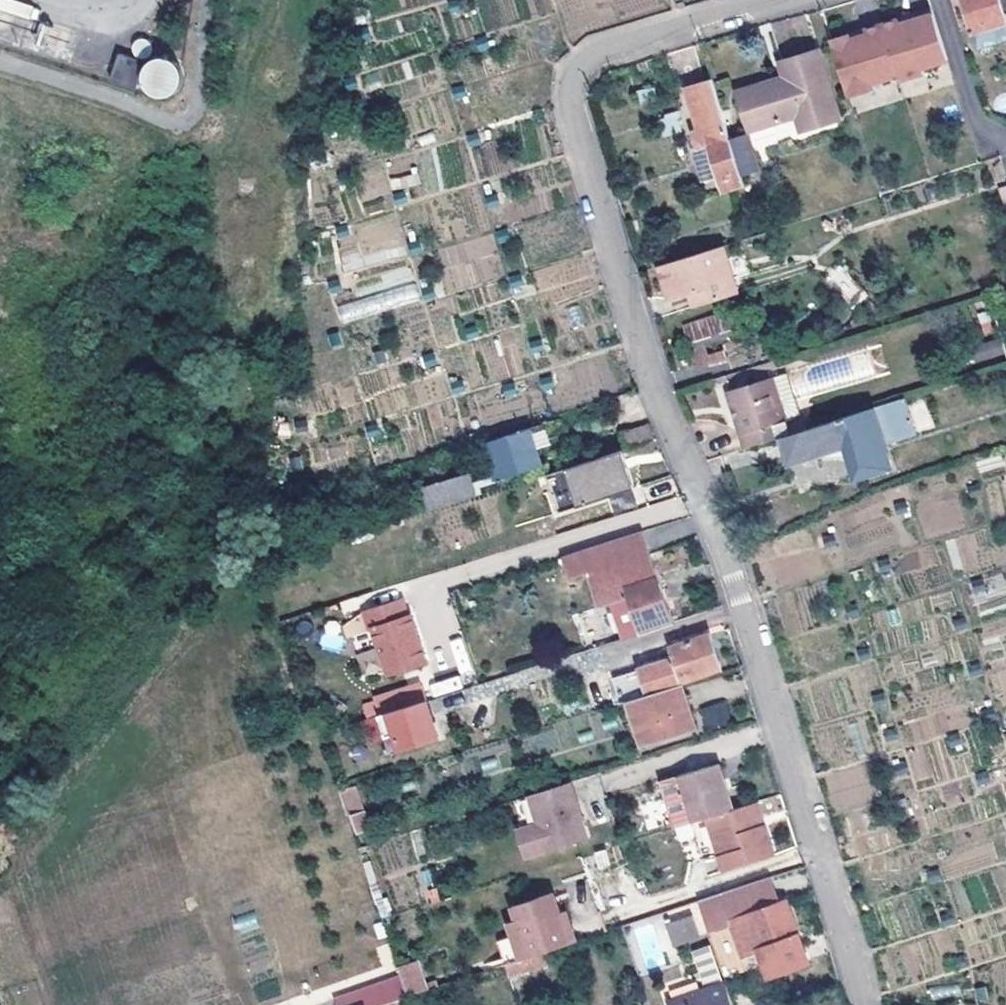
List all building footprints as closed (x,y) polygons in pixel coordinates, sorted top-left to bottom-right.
[(1002,0),(961,0),(976,48),(1005,39),(1005,12),(1002,0)] [(898,19),(881,24),(897,75),(898,80),(923,72),(922,67),(947,60),(932,8),(915,14),(916,18),(900,24),(898,19)] [(915,14),(898,19),(900,24),(916,18),(915,14)] [(848,35),(831,40),(848,96),(872,88),(871,83),(897,75),(881,24),(864,29),(866,34),(850,40),(848,35)] [(864,29),(848,35),(850,40),(866,34),(864,29)] [(152,43),(149,40),(145,39),(141,38),(138,40),(135,43),(133,46),(133,50),(135,54),(137,56),(141,58),(145,58),(149,57),(151,54),(153,50),(153,47),(152,43)] [(801,128),(839,117),(819,49),(781,61),(786,76),(739,90),(750,128),(797,113),(801,128)] [(119,54),(111,80),(137,89),(146,62),(119,54)] [(171,58),(165,56),(158,57),(152,60),(148,64),(145,70),(144,77),(145,83),(149,89),(154,93),(160,96),(166,96),(173,94),(178,90),(182,85),(184,79),(184,72),(181,66),(177,61),(171,58)] [(740,172),(730,136),(708,64),(679,73),(695,129),(693,130),(698,147),(696,149),(706,181),(719,177),(724,191),(744,185),(740,172)] [(640,105),(657,99),(652,85),(636,91),(640,105)] [(730,136),(740,172),(757,167),(746,132),(730,136)] [(341,326),(421,302),(399,227),(309,254),(318,283),(366,269),(372,290),(333,301),(341,326)] [(668,298),(687,292),(692,306),(737,292),(723,244),(658,265),(668,298)] [(725,311),(681,323),(693,367),(737,355),(725,311)] [(780,436),(785,435),(781,421),(797,417),(783,375),(727,392),(744,447),(780,436)] [(785,435),(780,436),(788,460),(843,442),(853,478),(888,467),(876,427),(893,422),(888,404),(785,435)] [(651,422),(625,430),(629,446),(657,437),(651,422)] [(518,431),(484,441),(496,479),(530,469),(518,431)] [(624,448),(566,466),(572,485),(579,483),(585,501),(628,488),(619,459),(626,457),(624,448)] [(626,457),(619,459),(628,488),(635,486),(626,457)] [(476,494),(469,472),(424,486),(431,508),(476,494)] [(562,473),(549,477),(561,512),(574,508),(562,473)] [(579,483),(572,485),(578,504),(585,501),(579,483)] [(626,637),(674,622),(646,528),(585,548),(602,609),(617,605),(626,637)] [(974,536),(948,538),(951,570),(976,568),(974,536)] [(1005,600),(1005,587),(1001,574),(970,585),(978,610),(1005,600)] [(366,613),(371,631),(376,631),(391,676),(429,665),(414,617),(410,619),(404,600),(366,613)] [(674,657),(655,663),(639,668),(647,693),(682,682),(684,681),(683,678),(720,666),(709,633),(671,644),(674,657)] [(651,651),(655,663),(674,657),(671,644),(651,651)] [(373,648),(356,655),(364,676),(381,669),(373,648)] [(622,674),(629,698),(647,693),(639,668),(622,674)] [(434,696),(462,687),(458,675),(430,685),(434,696)] [(647,693),(629,698),(643,741),(695,724),(682,682),(647,693)] [(396,708),(412,703),(406,688),(391,693),(396,708)] [(412,703),(396,708),(376,714),(384,738),(388,751),(436,736),(424,699),(412,703)] [(722,700),(699,707),(705,726),(728,719),(722,700)] [(368,744),(384,738),(376,714),(360,719),(368,744)] [(707,815),(732,807),(716,759),(676,773),(692,820),(707,815)] [(675,825),(692,820),(676,773),(660,778),(675,825)] [(567,780),(563,782),(575,819),(579,818),(567,780)] [(575,819),(563,782),(526,794),(534,821),(529,823),(515,829),(523,855),(584,835),(579,818),(575,819)] [(344,811),(361,809),(358,788),(341,790),(344,811)] [(526,794),(511,798),(519,821),(527,819),(529,823),(534,821),(526,794)] [(718,853),(769,836),(757,799),(732,807),(707,815),(718,853)] [(355,834),(369,829),(363,810),(349,815),(355,834)] [(769,836),(718,853),(723,869),(774,853),(769,836)] [(767,875),(696,899),(705,925),(725,918),(776,901),(767,875)] [(428,889),(431,901),(440,898),(436,887),(428,889)] [(556,904),(555,901),(552,891),(512,904),(516,916),(517,917),(556,904)] [(784,898),(776,901),(788,934),(796,932),(784,898)] [(788,934),(776,901),(725,918),(738,953),(756,947),(765,975),(806,961),(796,932),(788,934)] [(562,902),(556,904),(569,941),(574,939),(562,902)] [(556,904),(517,917),(521,930),(528,954),(553,946),(569,941),(556,904)] [(239,931),(257,925),(253,913),(235,918),(239,931)] [(692,913),(667,921),(674,941),(699,933),(692,913)] [(512,933),(521,930),(517,917),(516,916),(507,919),(512,933)] [(513,959),(528,954),(521,930),(512,933),(506,935),(513,959)] [(513,959),(506,935),(496,938),(504,962),(513,959)] [(709,944),(692,950),(705,988),(667,1001),(668,1004),(733,1004),(709,944)] [(557,958),(553,946),(528,954),(504,962),(503,963),(507,976),(557,958)] [(392,954),(406,995),(425,989),(411,947),(392,954)] [(406,995),(395,999),(397,1004),(410,1004),(406,995)]
